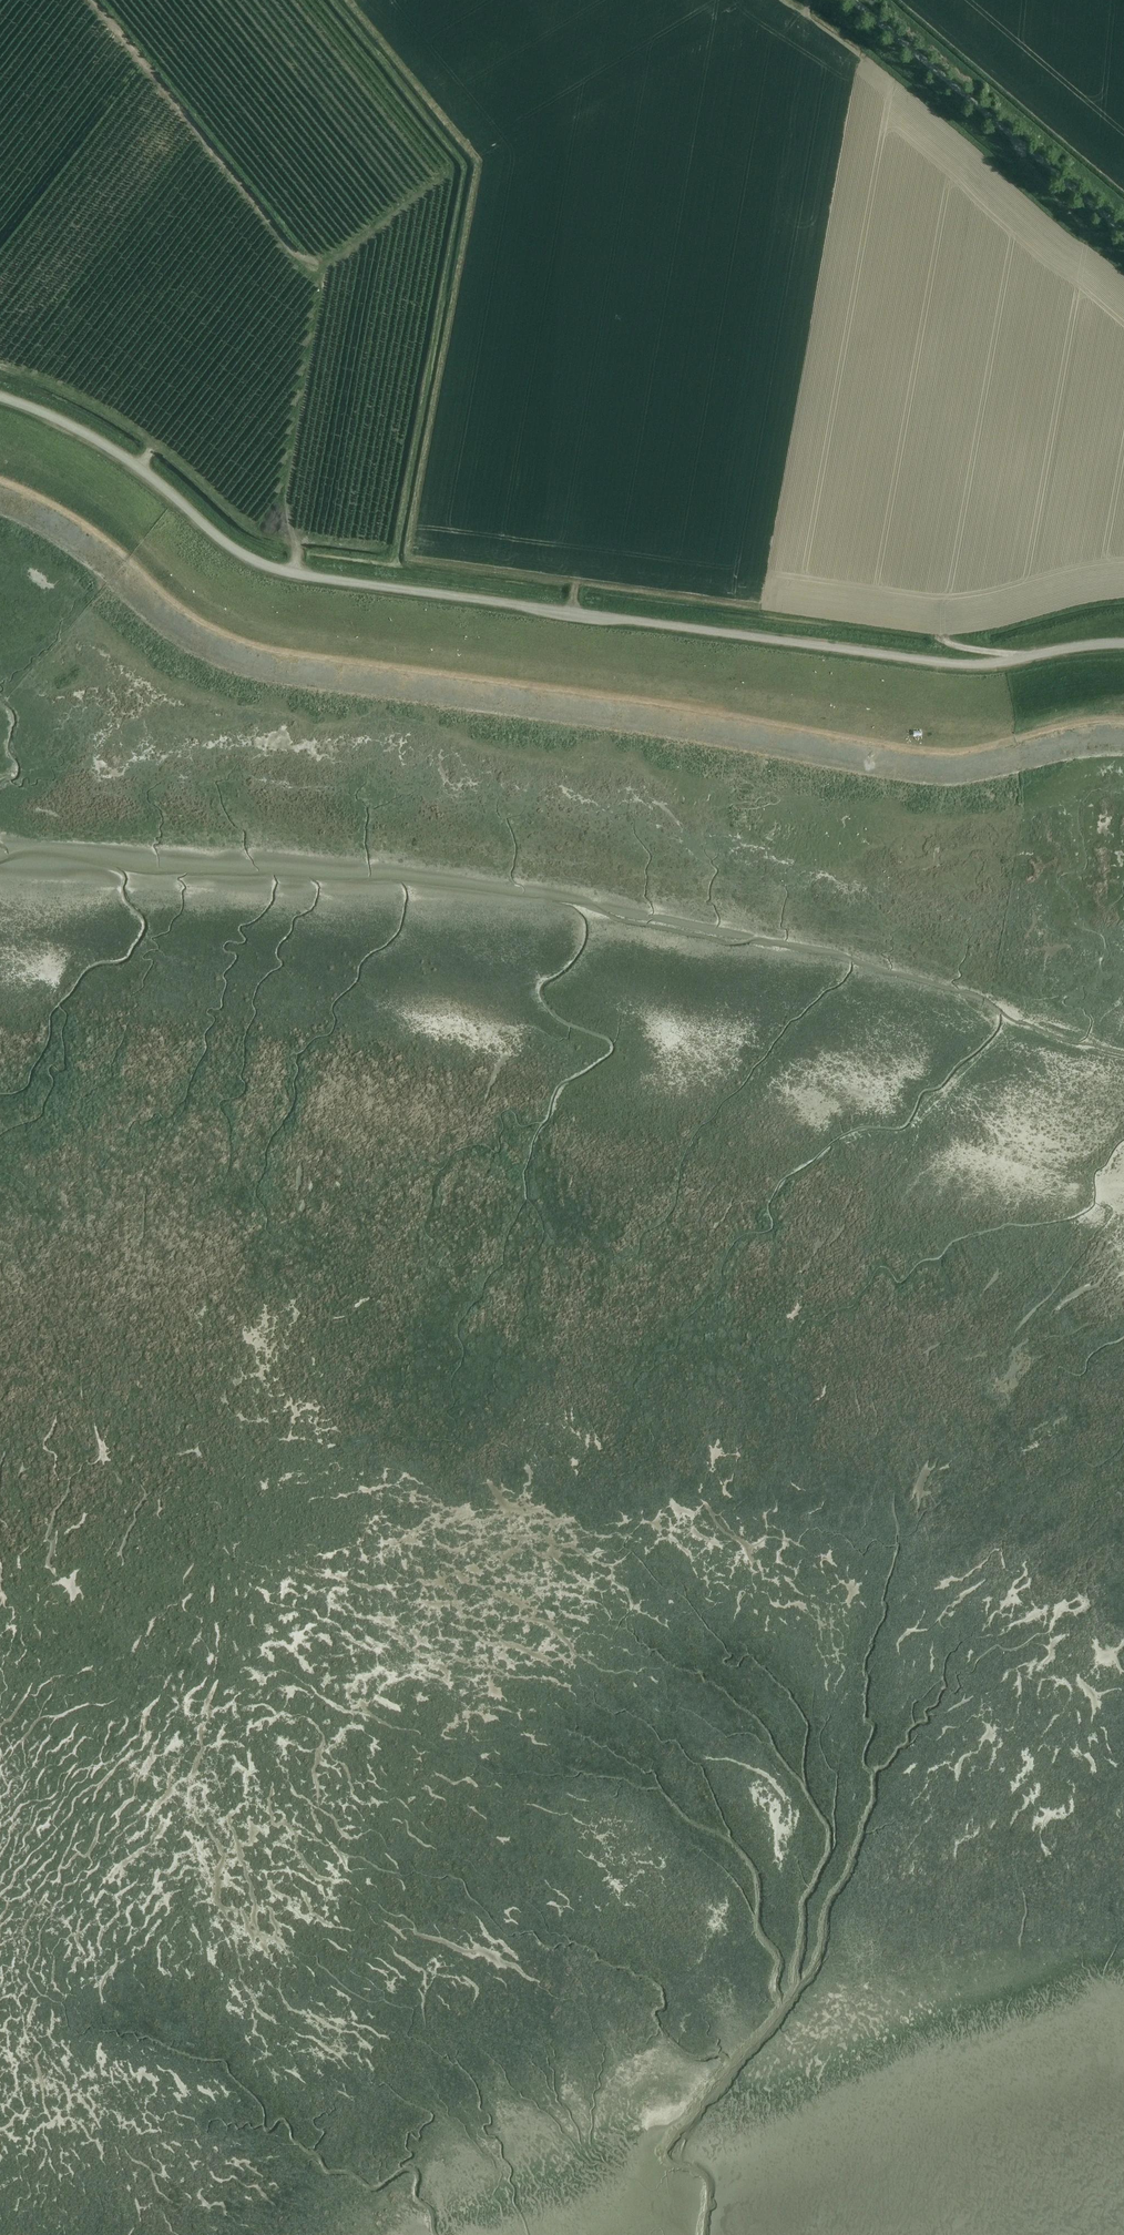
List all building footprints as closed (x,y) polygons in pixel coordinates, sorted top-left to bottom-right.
[(305,256),(310,252),(304,246),(299,250),(305,256)]
